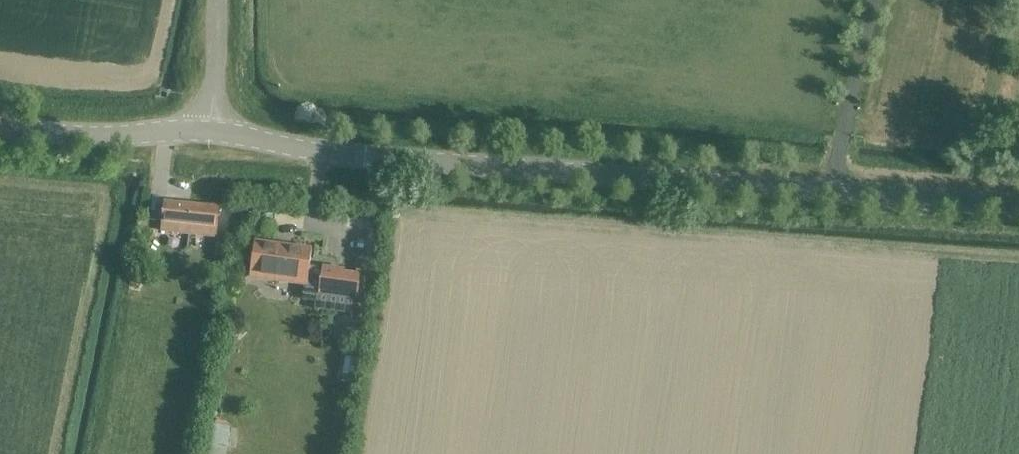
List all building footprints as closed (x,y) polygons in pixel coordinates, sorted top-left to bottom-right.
[(164,202),(161,231),(216,236),(219,208),(164,202)] [(308,281),(312,251),(253,242),(249,273),(308,281)] [(345,270),(322,266),(318,294),(357,300),(361,272),(356,271),(355,273),(345,272),(345,270)]
